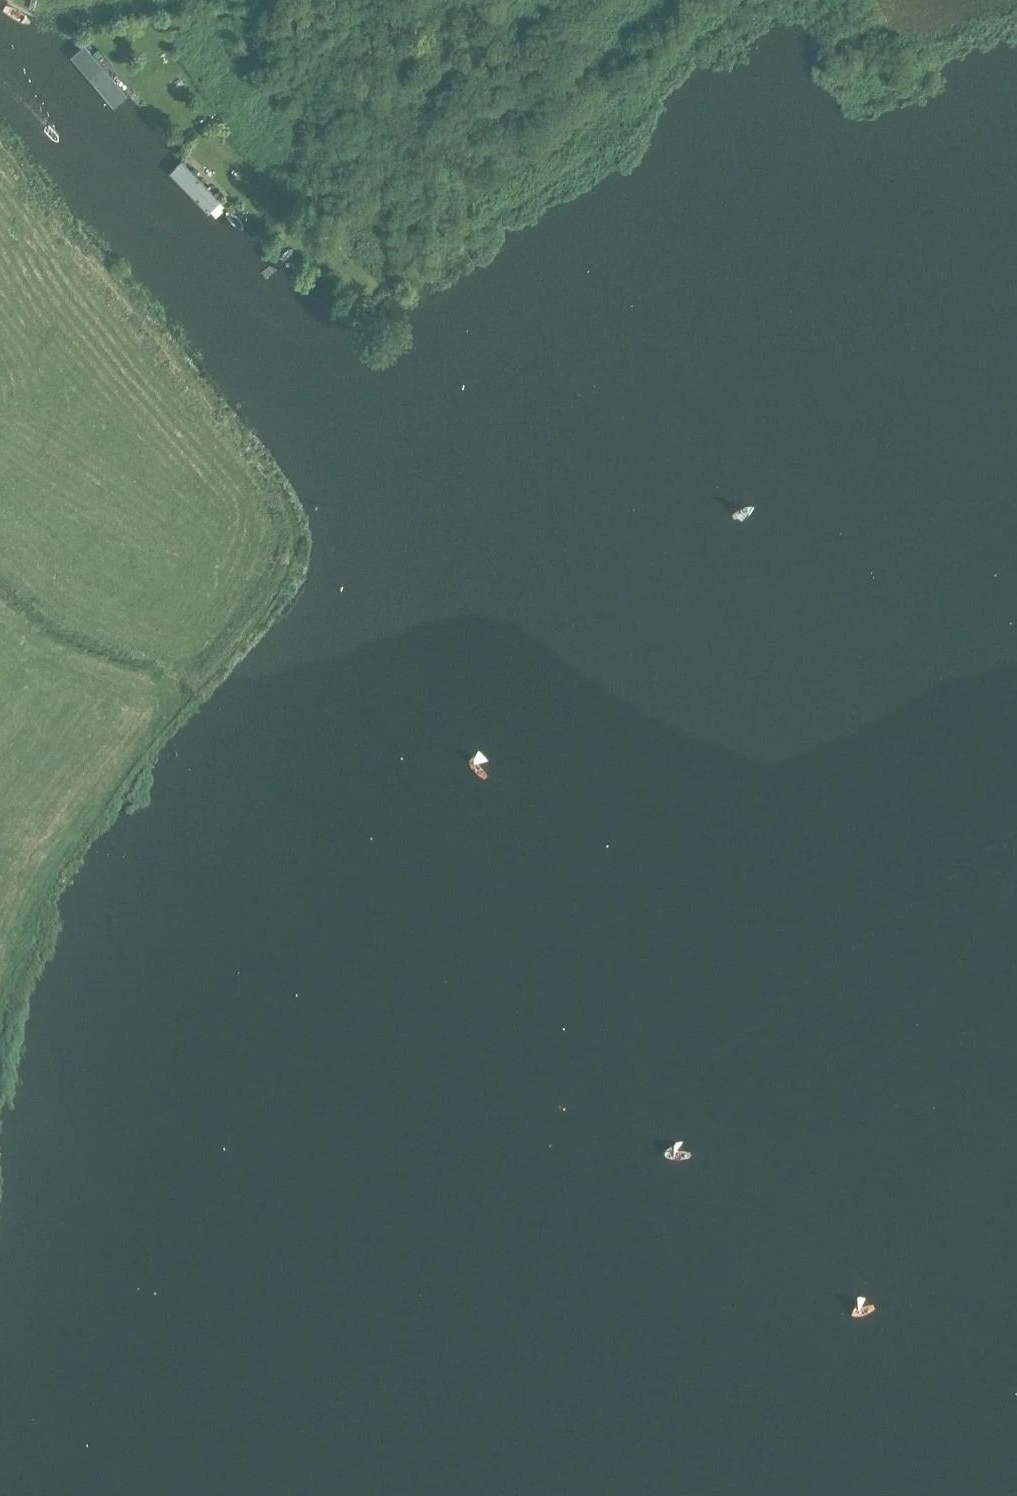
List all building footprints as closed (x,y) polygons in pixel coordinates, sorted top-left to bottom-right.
[(71,55),(113,106),(129,93),(86,42),(71,55)] [(171,169),(215,217),(227,206),(183,158),(171,169)]
